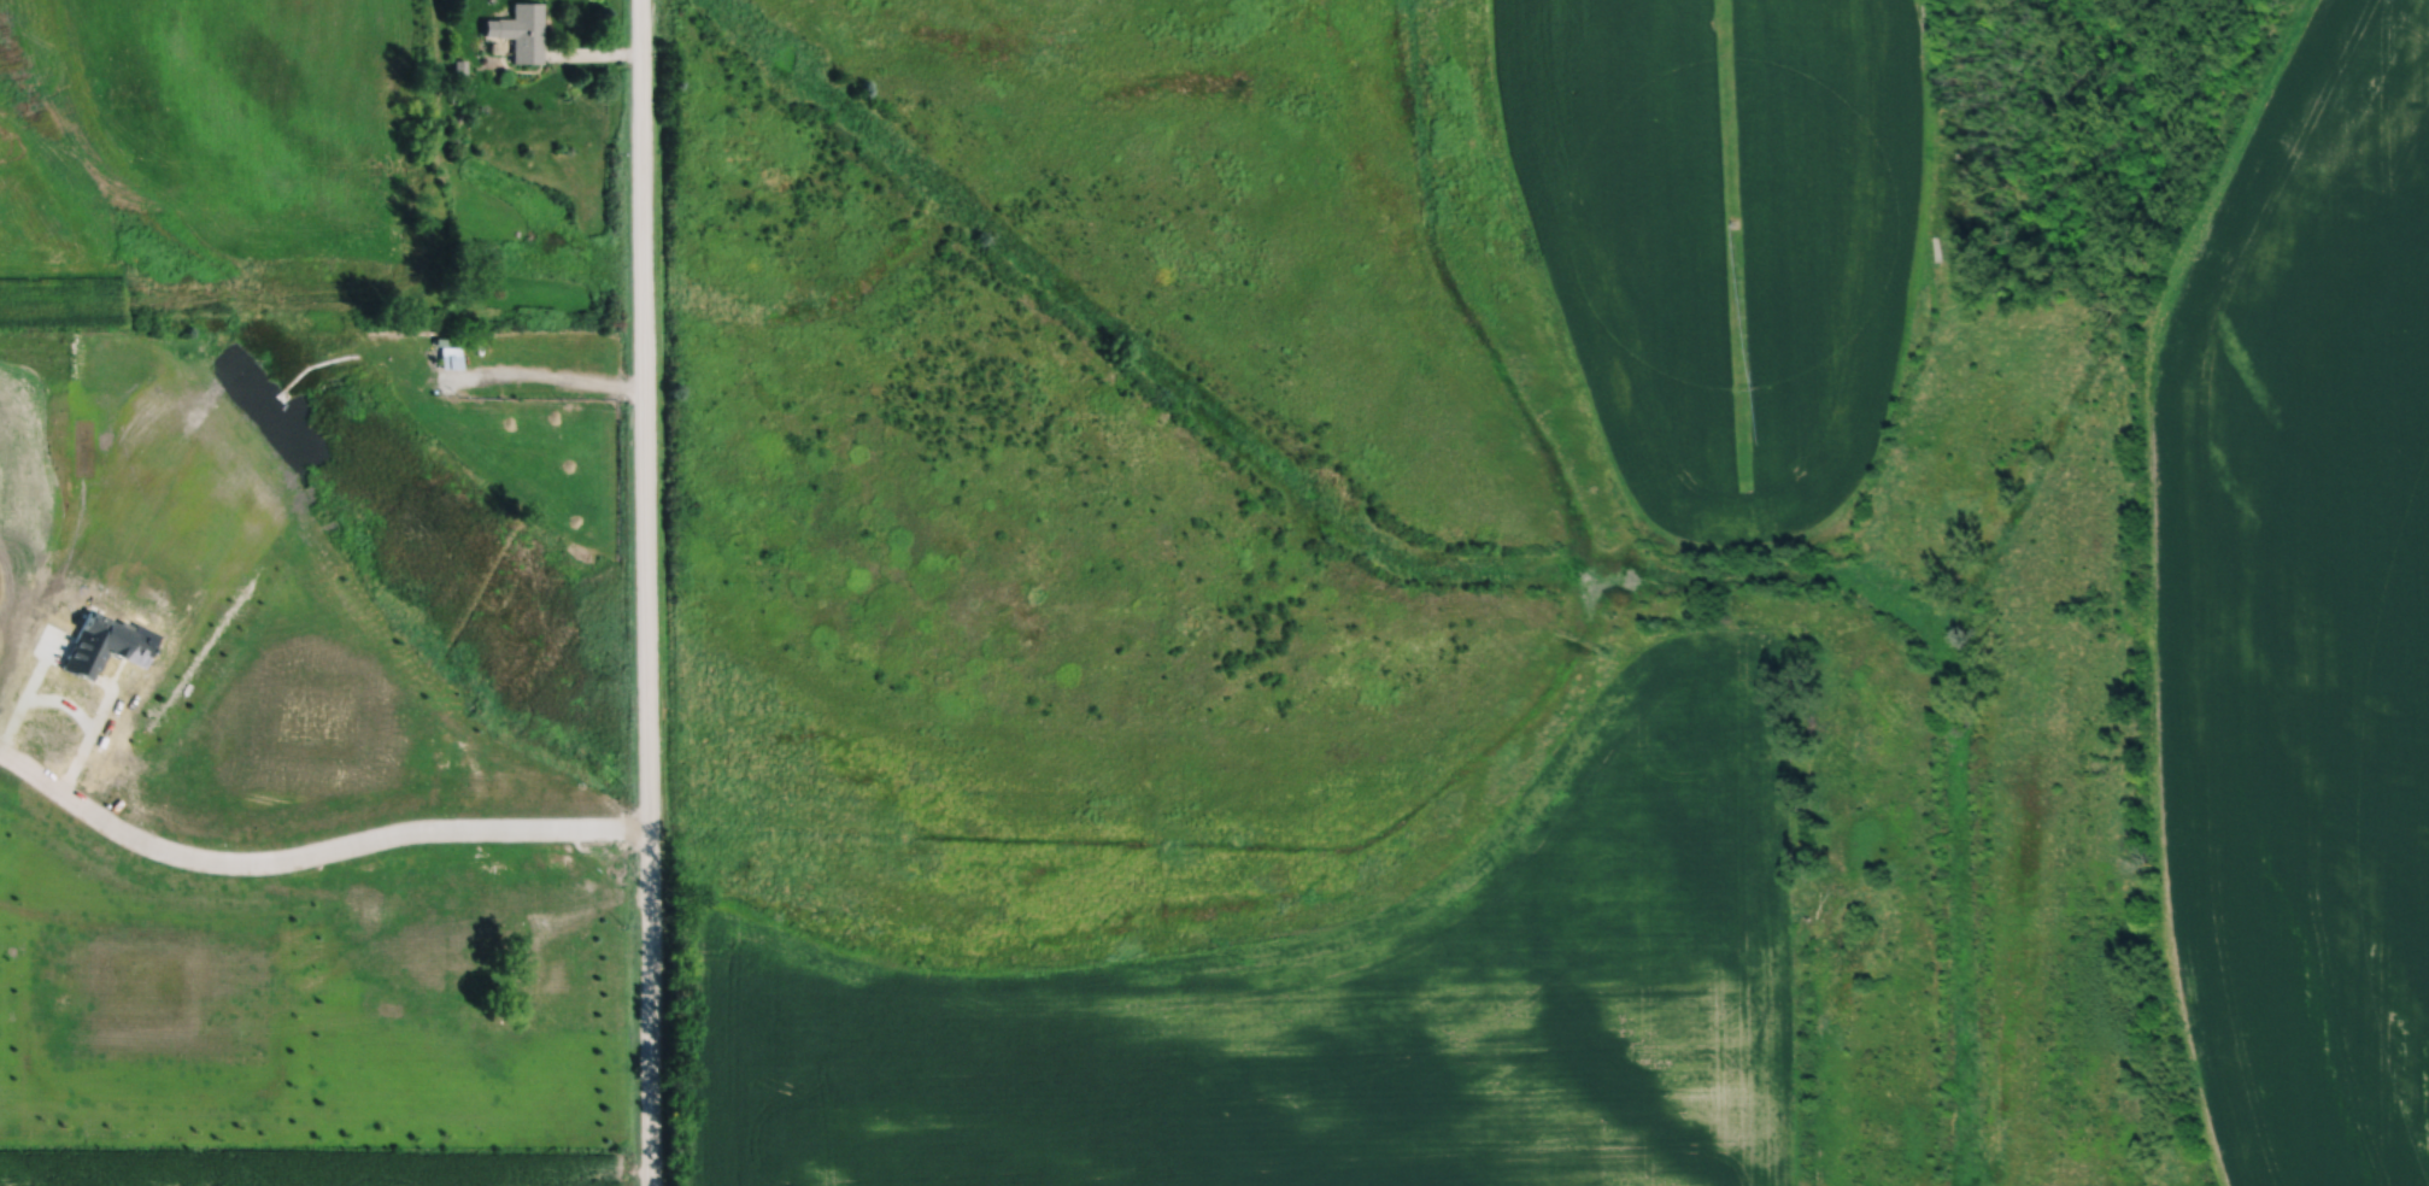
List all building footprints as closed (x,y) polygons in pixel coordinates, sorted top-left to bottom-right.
[(482,20),(482,37),(494,37),(494,39),(511,39),(510,64),(540,65),(541,4),(511,4),(511,20),(494,19),(494,20),(482,20)] [(453,61),(453,83),(465,83),(465,61),(453,61)] [(439,354),(439,368),(459,368),(459,354),(439,354)]
